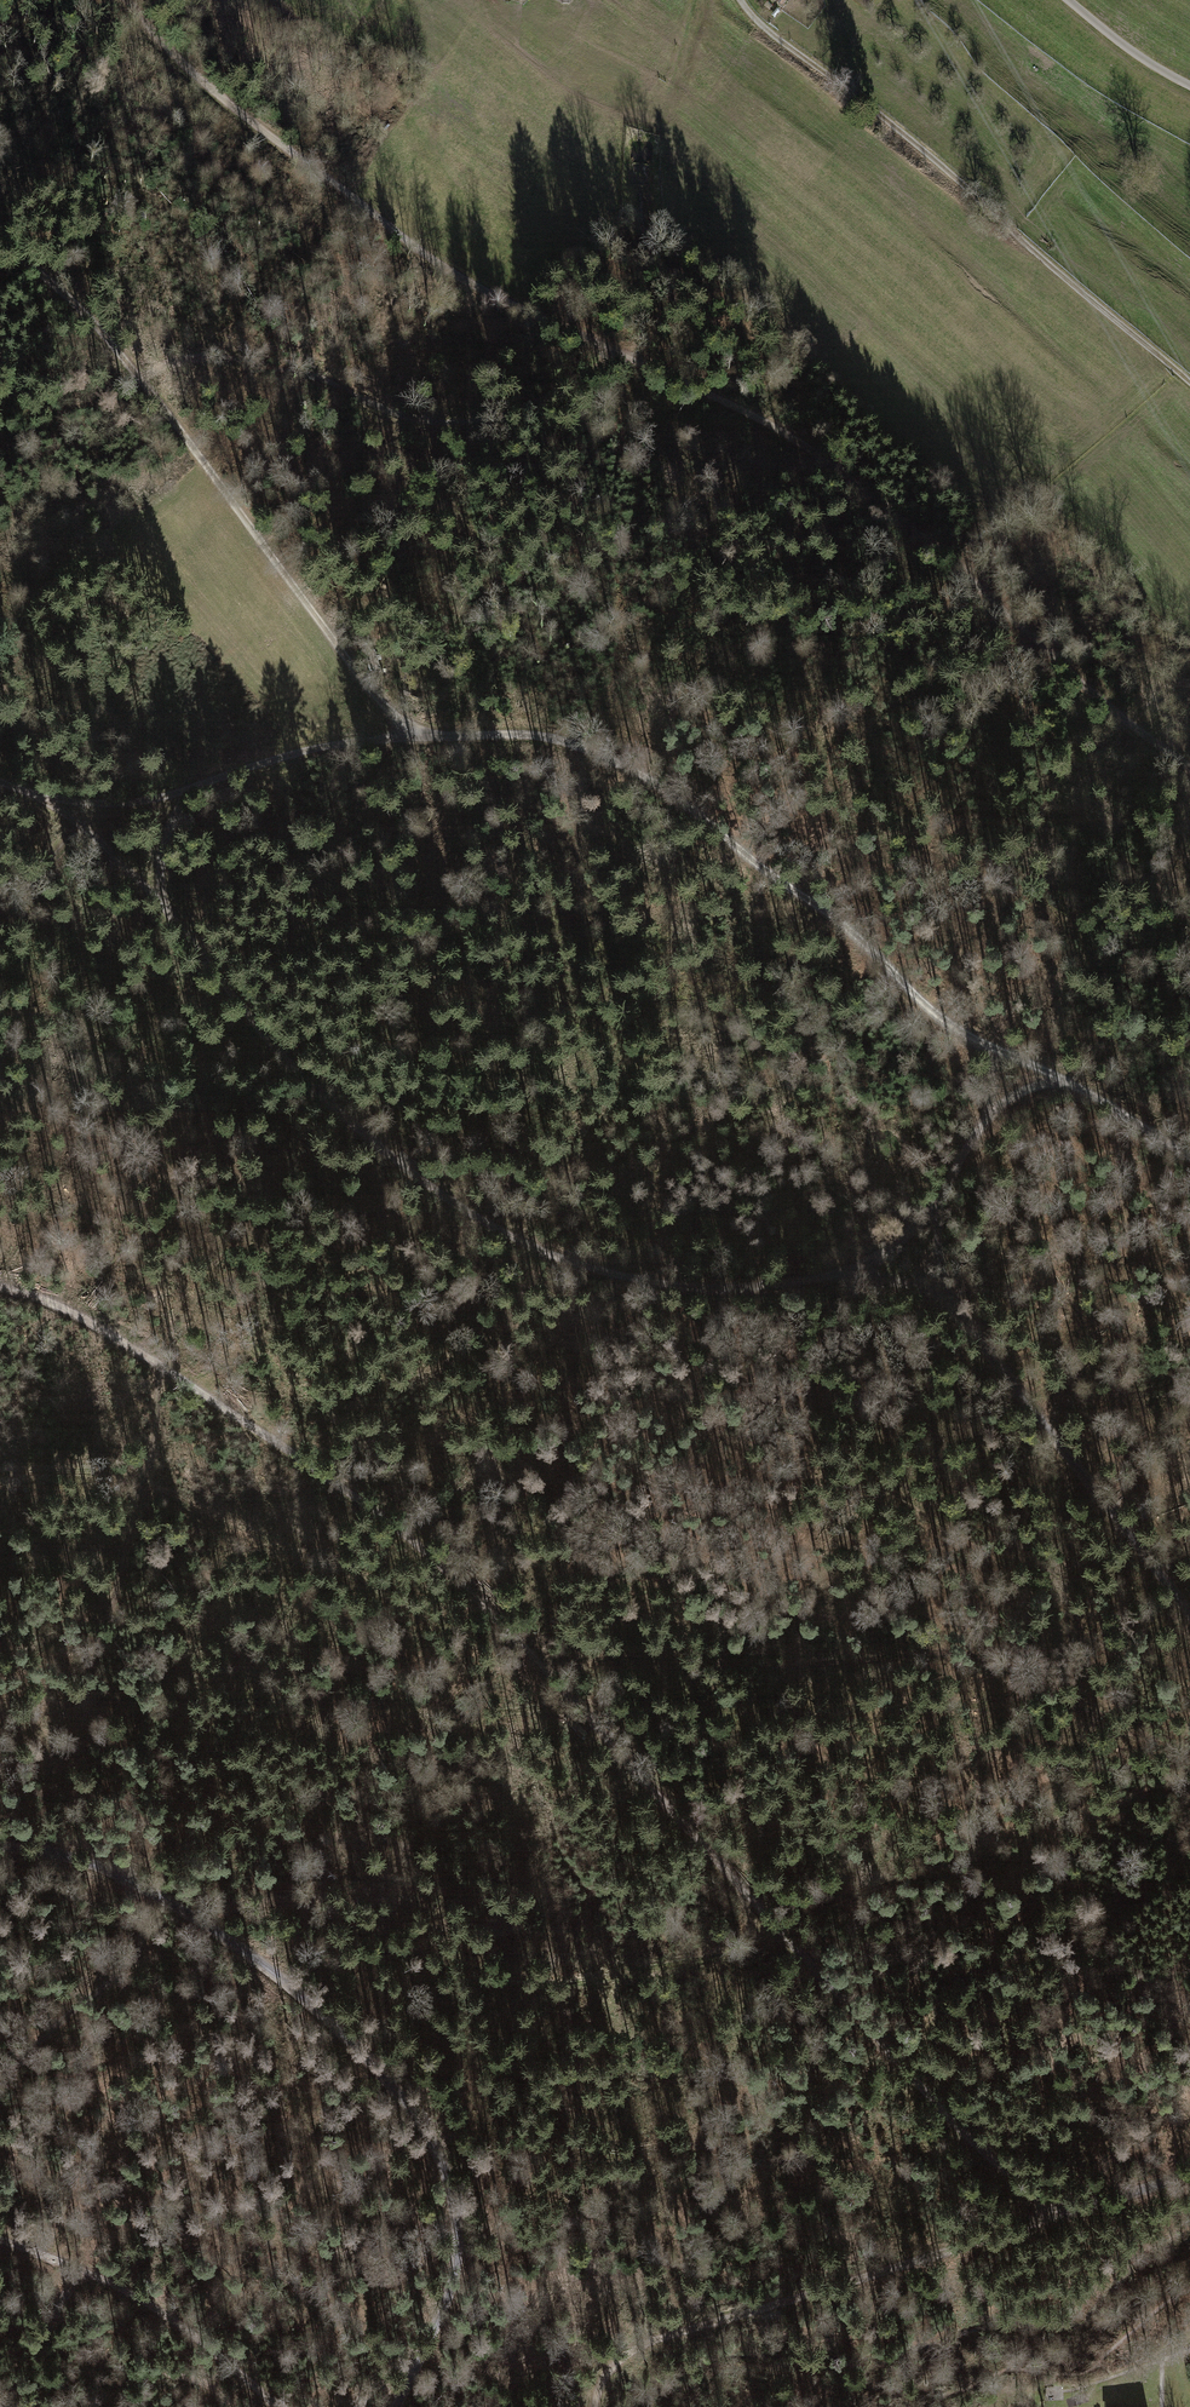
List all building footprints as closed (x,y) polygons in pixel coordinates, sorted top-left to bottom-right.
[(365,655),(370,672),(380,669),(374,652),(365,655)]
